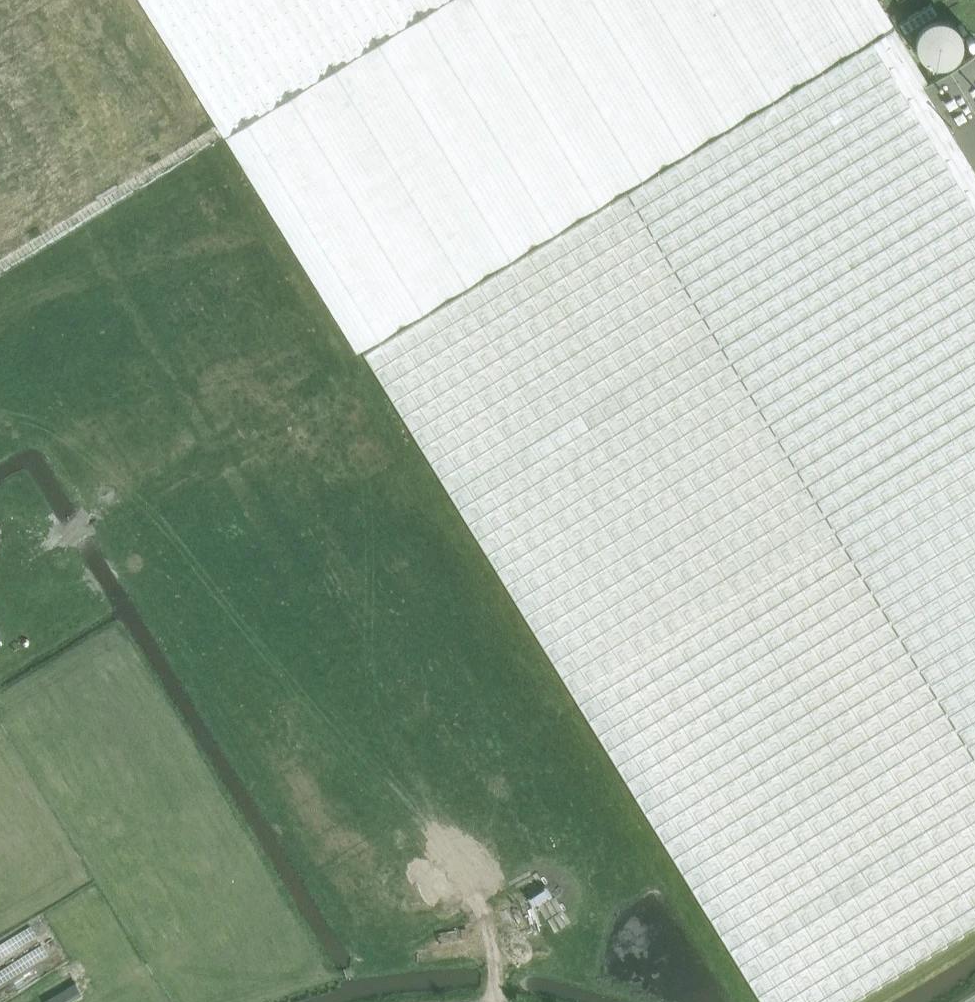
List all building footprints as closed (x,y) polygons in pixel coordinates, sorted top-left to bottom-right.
[(222,133),(439,0),(139,0),(222,133)] [(226,137),(357,351),(882,29),(891,23),(877,0),(449,0),(226,137)] [(897,11),(890,16),(895,23),(902,18),(897,11)] [(916,35),(915,43),(917,49),(921,57),(929,63),(939,65),(952,62),(960,53),(964,43),(961,31),(952,20),(939,17),(929,19),(921,26),(916,35)] [(928,82),(891,23),(882,29),(886,36),(364,353),(648,816),(974,616),(974,54),(928,82)] [(648,816),(762,1001),(850,1001),(974,926),(974,616),(648,816)] [(83,992),(75,981),(44,1001),(68,1001),(83,992)]
